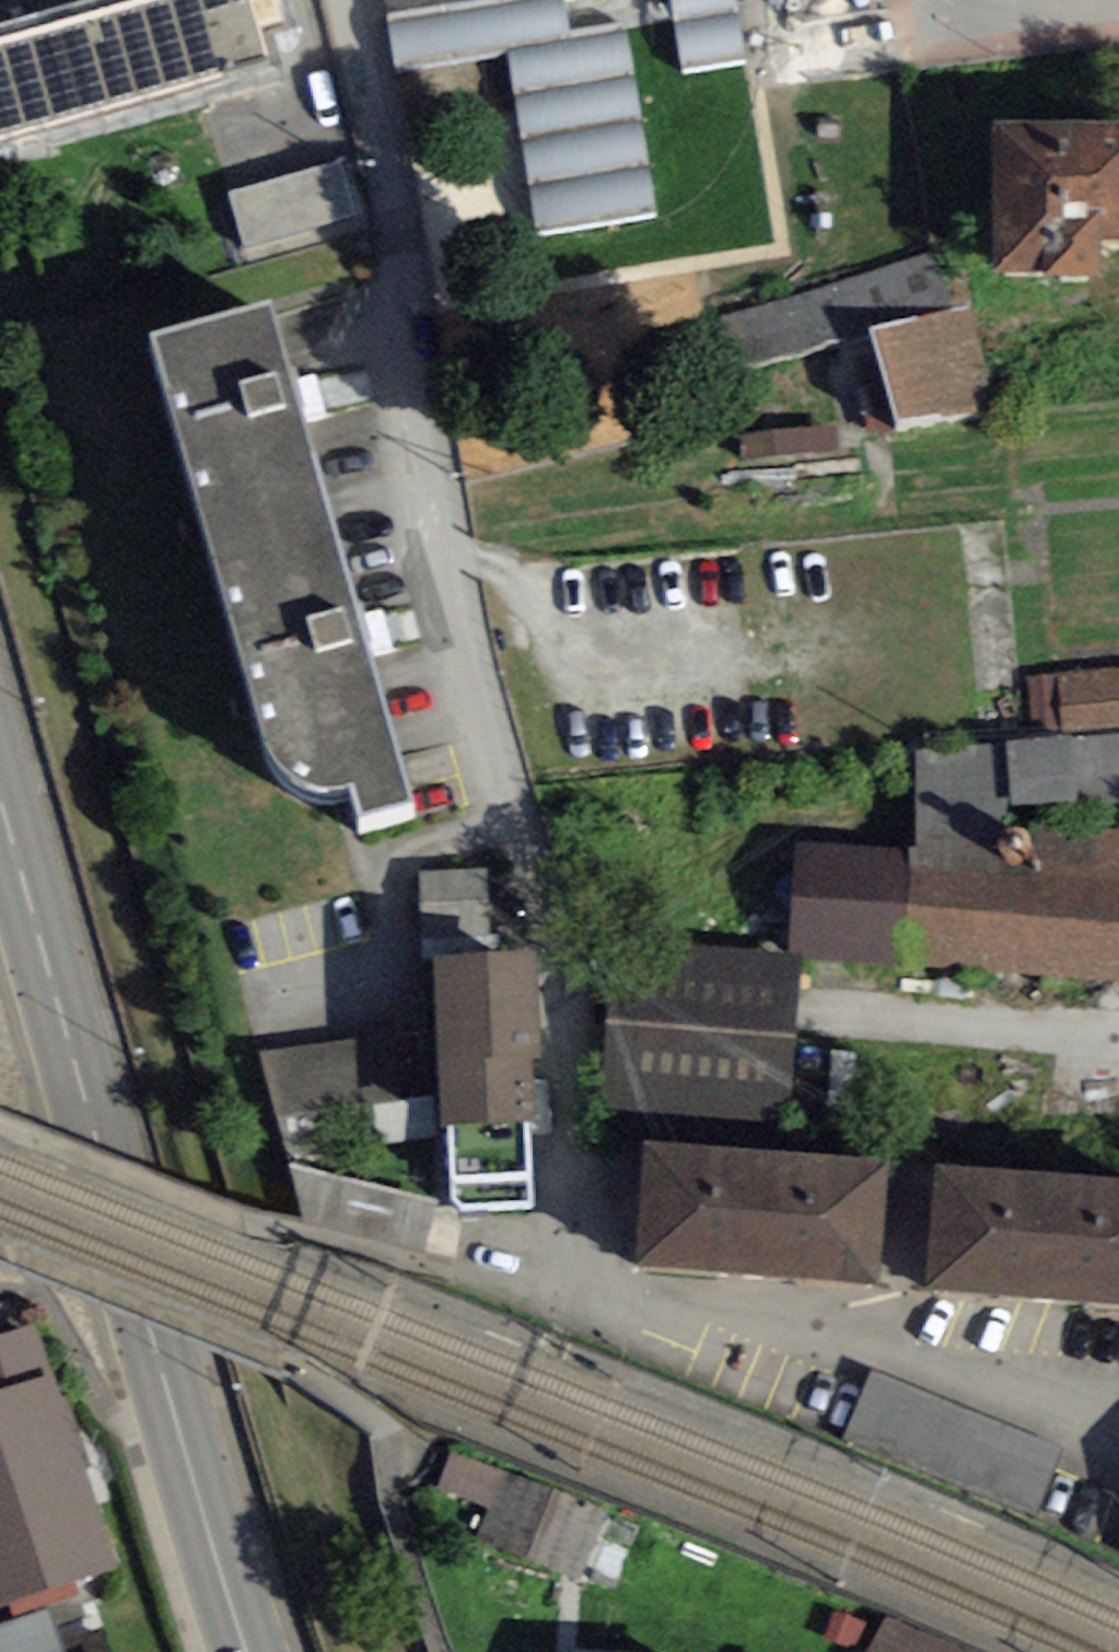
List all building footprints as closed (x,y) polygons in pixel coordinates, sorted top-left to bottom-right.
[(285,70),(283,62),(276,39),(294,34),(285,0),(0,0),(0,150),(285,70)] [(387,14),(396,68),(507,50),(571,40),(564,0),(384,0),(387,14)] [(682,71),(744,61),(735,0),(671,0),(682,71)] [(656,215),(624,32),(571,40),(507,50),(539,235),(656,215)] [(1103,243),(1118,243),(1118,122),(996,120),(993,272),(1102,274),(1103,243)] [(259,256),(374,222),(356,162),(241,196),(259,256)] [(271,303),(151,332),(209,546),(330,510),(271,303)] [(969,309),(874,329),(898,424),(995,404),(969,309)] [(743,459),(837,449),(834,425),(741,435),(743,459)] [(359,820),(412,803),(330,510),(209,546),(267,743),(272,758),(278,765),(289,777),(305,787),(319,791),(340,789),(352,787),(359,820)] [(1118,737),(1118,669),(1028,677),(1032,745),(1118,737)] [(1005,747),(1008,804),(1118,798),(1118,737),(1032,745),(1005,747)] [(1005,747),(912,750),(916,848),(915,865),(1006,872),(1010,825),(1008,804),(1005,747)] [(1118,983),(1118,832),(1010,825),(1006,872),(915,865),(907,969),(1118,983)] [(802,961),(907,969),(915,865),(916,848),(798,839),(789,953),(802,954),(802,961)] [(442,938),(492,935),(488,876),(438,879),(442,938)] [(802,961),(802,954),(789,953),(616,939),(602,1107),(788,1122),(802,961)] [(535,949),(432,954),(438,1062),(532,1057),(541,1056),(535,949)] [(384,1036),(260,1053),(277,1118),(394,1100),(384,1036)] [(532,1057),(438,1062),(441,1125),(447,1125),(450,1212),(534,1209),(531,1121),(535,1121),(532,1057)] [(633,1268),(879,1283),(887,1156),(641,1140),(633,1268)] [(424,1255),(437,1199),(290,1164),(304,1227),(424,1255)] [(935,1166),(926,1292),(1118,1306),(1118,1179),(935,1166)] [(122,1569),(37,1325),(0,1338),(0,1608),(122,1569)] [(610,1513),(450,1452),(437,1488),(490,1508),(478,1540),(584,1580),(610,1513)] [(884,1617),(865,1651),(949,1651),(884,1617)]
